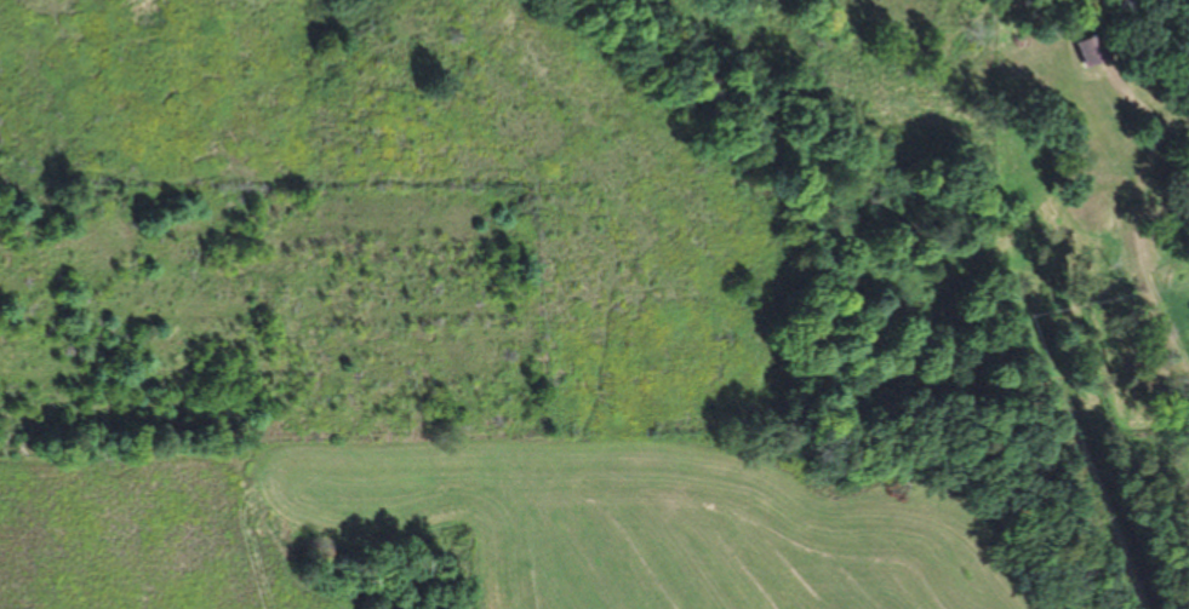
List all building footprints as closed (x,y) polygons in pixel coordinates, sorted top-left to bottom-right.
[(1095,29),(1069,39),(1081,69),(1107,58),(1095,29)]
